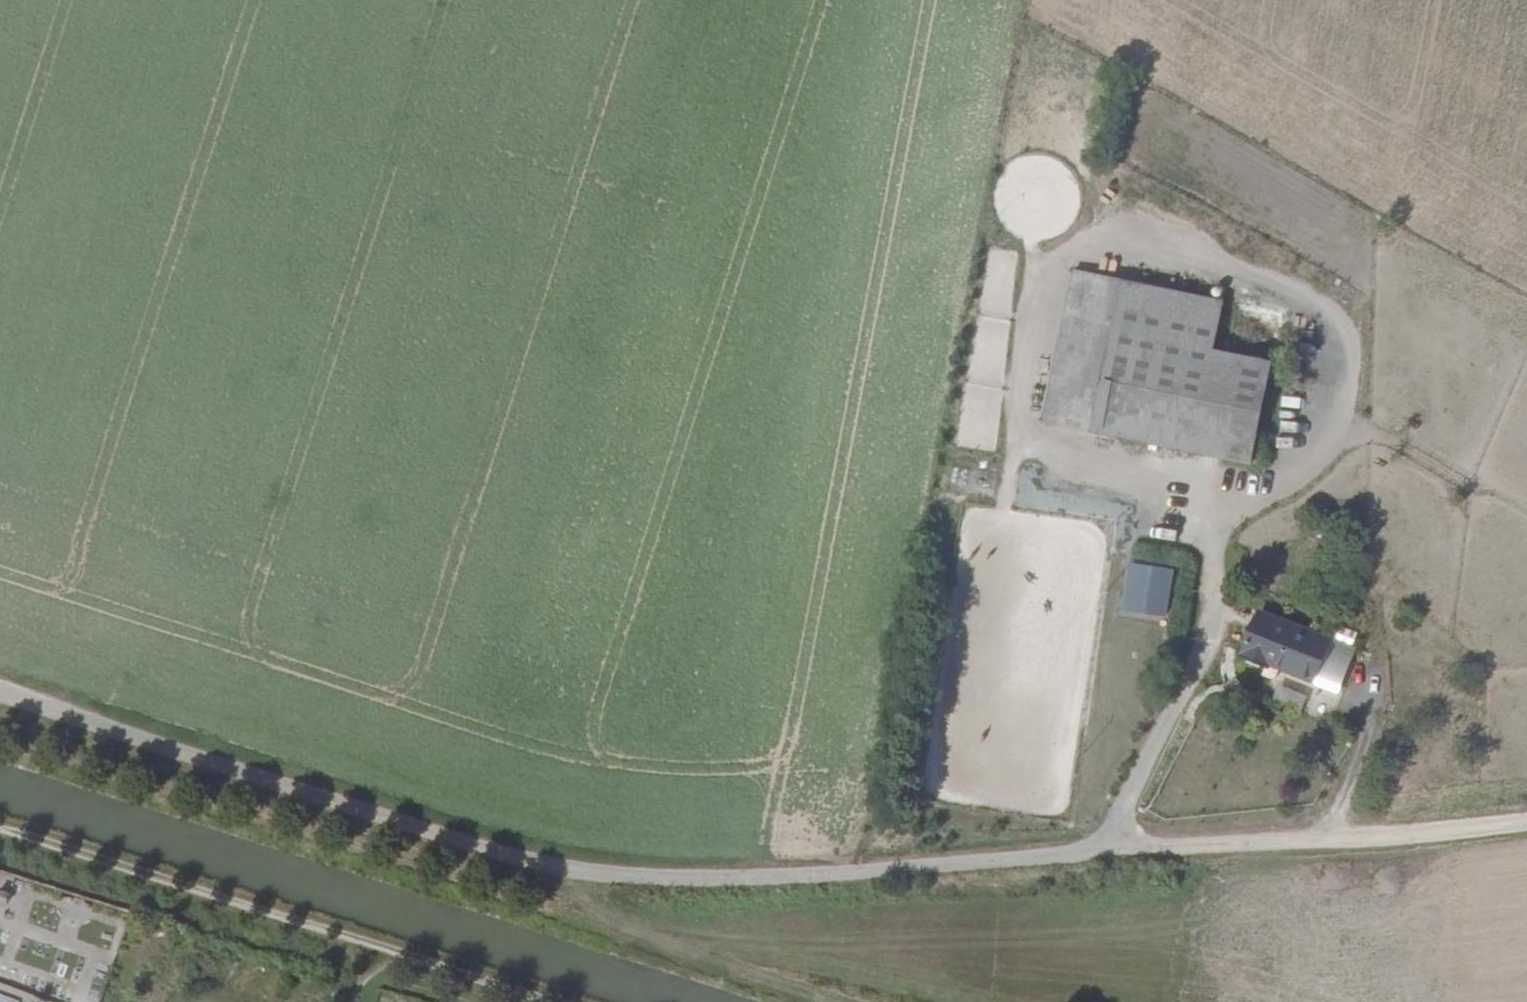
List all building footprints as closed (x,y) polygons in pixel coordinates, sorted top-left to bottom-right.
[(960,447),(995,451),(1019,254),(984,250),(960,447)] [(1066,267),(1038,423),(1250,462),(1269,360),(1213,350),(1223,296),(1066,267)] [(950,461),(948,493),(994,496),(996,463),(950,461)] [(1127,546),(1128,502),(1056,499),(1056,512),(1116,515),(1114,545),(1127,546)] [(1166,619),(1174,569),(1129,561),(1120,611),(1166,619)] [(1263,606),(1248,652),(1272,660),(1272,657),(1318,673),(1334,633),(1263,606)]
